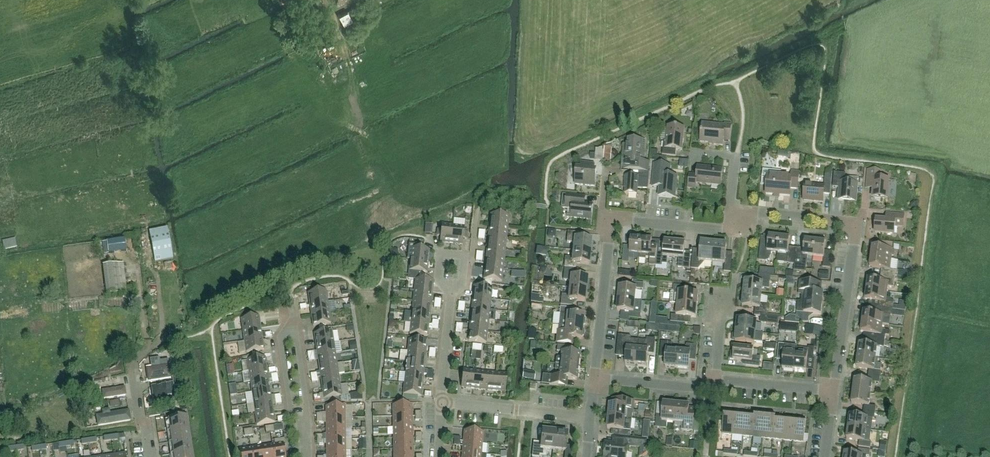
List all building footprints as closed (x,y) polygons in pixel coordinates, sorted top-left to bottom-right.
[(322,0),(309,0),(314,11),(325,8),(322,0)] [(362,15),(362,14),(359,7),(347,12),(338,16),(342,25),(350,21),(351,22),(362,17),(361,16),(362,15)] [(724,125),(702,123),(700,142),(713,144),(713,145),(722,146),(723,141),(729,141),(731,124),(724,124),(724,125)] [(684,129),(667,127),(666,141),(663,141),(661,155),(675,156),(676,150),(682,150),(684,129)] [(623,144),(622,154),(624,154),(623,170),(631,171),(648,172),(649,163),(649,161),(644,161),(644,153),(645,140),(640,140),(630,139),(630,145),(623,144)] [(596,170),(593,170),(593,164),(581,162),(580,169),(576,168),(574,184),(594,186),(596,170)] [(677,177),(669,176),(670,166),(654,164),(652,187),(659,187),(658,196),(675,198),(677,177)] [(722,169),(697,166),(696,175),(689,174),(688,188),(695,189),(696,183),(720,186),(722,169)] [(790,177),(781,176),(782,171),(762,169),(761,184),(766,185),(765,194),(789,196),(790,188),(797,189),(799,172),(791,171),(790,177)] [(866,184),(866,188),(873,189),(872,198),(886,199),(888,180),(880,179),(880,171),(868,170),(866,184)] [(625,176),(624,188),(625,188),(624,193),(637,194),(638,178),(643,178),(647,178),(647,172),(648,172),(631,171),(631,177),(625,176)] [(857,178),(845,177),(845,173),(833,172),(832,187),(839,188),(838,200),(855,201),(857,178)] [(825,174),(824,180),(823,186),(804,184),(803,200),(822,202),(823,194),(829,194),(831,174),(825,174)] [(566,195),(565,207),(572,208),(571,217),(591,219),(592,204),(585,203),(585,197),(580,196),(566,195)] [(648,200),(646,215),(655,216),(656,201),(648,200)] [(490,214),(489,225),(507,227),(508,216),(502,215),(503,212),(496,211),(496,215),(490,214)] [(875,220),(874,233),(894,234),(894,226),(902,226),(903,215),(890,214),(885,213),(885,220),(875,220)] [(437,229),(436,236),(440,236),(439,242),(451,243),(452,225),(441,224),(441,230),(437,229)] [(452,225),(451,243),(462,244),(462,239),(466,239),(467,233),(463,232),(464,227),(452,225)] [(489,225),(488,236),(506,238),(507,227),(489,225)] [(154,262),(172,258),(166,228),(148,232),(154,262)] [(579,233),(567,231),(566,242),(573,243),(573,250),(589,252),(591,240),(578,238),(579,233)] [(777,253),(779,235),(768,233),(767,247),(759,246),(758,260),(766,261),(768,260),(771,254),(771,252),(777,253)] [(639,254),(641,236),(631,235),(629,249),(623,248),(622,262),(628,263),(629,253),(639,254)] [(779,235),(777,253),(776,262),(794,264),(795,250),(788,250),(789,236),(779,235)] [(488,236),(487,247),(505,249),(506,238),(488,236)] [(639,254),(639,259),(645,259),(645,257),(649,257),(649,265),(655,265),(656,251),(650,251),(652,237),(641,236),(639,254)] [(109,241),(98,242),(100,256),(110,255),(125,254),(124,237),(108,239),(109,241)] [(795,250),(794,264),(793,271),(805,272),(807,256),(813,256),(815,239),(804,237),(803,251),(795,250)] [(656,251),(655,265),(661,266),(661,264),(666,264),(667,257),(673,257),(674,239),(664,238),(663,252),(656,251)] [(674,239),(673,257),(678,258),(677,268),(689,269),(690,255),(684,254),(685,240),(674,239)] [(815,239),(813,256),(823,258),(822,267),(830,268),(831,254),(824,253),(825,240),(815,239)] [(872,246),(870,257),(891,259),(891,256),(894,256),(894,251),(892,251),(892,249),(893,243),(892,243),(879,241),(878,247),(872,246)] [(691,269),(690,275),(693,275),(694,269),(698,269),(705,262),(711,262),(713,243),(700,242),(699,254),(692,254),(691,269)] [(726,244),(713,243),(711,262),(724,263),(723,272),(731,272),(732,258),(725,257),(726,244)] [(408,244),(407,259),(410,259),(428,261),(429,250),(423,249),(423,246),(408,244)] [(487,247),(486,257),(504,259),(505,249),(487,247)] [(589,252),(573,250),(572,257),(565,257),(564,267),(575,268),(576,262),(588,264),(589,252)] [(486,257),(484,268),(502,270),(504,259),(486,257)] [(891,259),(870,257),(869,267),(883,269),(882,275),(894,276),(897,277),(897,271),(889,269),(891,259)] [(410,259),(408,270),(418,272),(418,275),(425,276),(425,272),(426,272),(428,261),(410,259)] [(123,263),(102,265),(105,295),(133,292),(132,286),(126,287),(124,271),(123,265),(123,263)] [(831,267),(832,275),(840,274),(838,266),(831,267)] [(484,268),(483,279),(485,279),(484,283),(491,284),(491,280),(501,281),(502,270),(484,268)] [(569,288),(586,289),(587,277),(575,276),(576,269),(564,268),(563,280),(570,281),(569,288)] [(745,281),(743,294),(761,296),(761,288),(769,288),(770,276),(758,274),(757,283),(745,281)] [(415,279),(414,290),(432,292),(433,281),(424,280),(425,276),(418,275),(418,279),(415,279)] [(894,276),(882,275),(881,281),(867,279),(866,289),(886,292),(887,286),(893,287),(894,276)] [(799,281),(798,294),(801,295),(800,301),(804,302),(822,303),(823,292),(820,292),(821,283),(812,282),(799,281)] [(619,287),(618,298),(634,300),(636,289),(643,289),(643,283),(632,282),(631,288),(619,287)] [(473,286),(472,297),(490,299),(491,288),(490,288),(491,284),(484,283),(484,287),(473,286)] [(673,285),(673,291),(670,291),(669,303),(677,304),(697,306),(698,294),(690,293),(690,287),(673,285)] [(586,289),(569,288),(568,295),(561,294),(560,305),(572,306),(572,300),(584,301),(586,289)] [(886,292),(866,289),(865,299),(879,301),(878,307),(892,309),(893,300),(892,300),(888,297),(886,297),(886,292)] [(313,292),(307,293),(309,304),(327,301),(325,290),(320,291),(313,292)] [(414,290),(412,301),(430,303),(432,292),(414,290)] [(761,296),(743,294),(742,306),(755,308),(754,316),(766,317),(767,304),(760,303),(761,296)] [(472,297),(471,308),(489,310),(490,299),(472,297)] [(615,301),(615,307),(617,308),(616,310),(628,312),(628,317),(640,319),(640,313),(642,301),(634,300),(618,298),(618,300),(615,301)] [(309,304),(311,315),(329,312),(327,301),(309,304)] [(412,301),(411,312),(429,314),(430,303),(412,301)] [(796,308),(796,312),(821,315),(822,303),(804,302),(800,301),(797,301),(796,308)] [(697,306),(677,304),(676,315),(671,315),(670,322),(687,323),(688,317),(696,317),(697,306)] [(560,307),(558,325),(582,327),(582,326),(584,325),(585,319),(583,317),(583,315),(571,314),(572,308),(560,307)] [(863,311),(862,322),(882,324),(889,325),(890,315),(891,316),(892,309),(878,307),(877,313),(866,312),(863,311)] [(471,308),(470,319),(488,321),(493,321),(495,311),(489,310),(471,308)] [(329,312),(311,315),(312,326),(318,325),(319,329),(325,328),(325,324),(330,323),(329,312)] [(411,312),(410,323),(428,325),(429,314),(411,312)] [(246,318),(241,319),(242,330),(260,328),(258,317),(253,317),(246,318)] [(470,319),(469,330),(487,332),(488,321),(470,319)] [(737,319),(736,331),(755,333),(756,321),(737,319)] [(882,324),(862,322),(860,332),(873,334),(872,340),(884,341),(885,335),(889,336),(889,331),(881,330),(882,324)] [(410,323),(409,334),(427,336),(428,325),(410,323)] [(557,332),(556,342),(568,344),(572,344),(573,338),(580,339),(581,337),(583,336),(584,330),(582,329),(582,327),(558,325),(557,332)] [(260,328),(242,330),(244,341),(262,338),(260,328)] [(319,333),(314,334),(315,345),(333,342),(331,331),(326,332),(325,328),(319,329),(319,333)] [(469,330),(468,341),(486,343),(487,332),(469,330)] [(732,334),(732,341),(735,341),(735,342),(754,344),(754,342),(761,343),(762,333),(755,333),(736,331),(735,334),(732,334)] [(630,336),(621,335),(618,335),(616,348),(626,349),(624,363),(636,364),(637,346),(638,340),(630,339),(630,336)] [(262,338),(244,341),(245,352),(251,351),(252,355),(258,354),(258,350),(263,350),(262,338)] [(638,340),(637,346),(636,364),(647,365),(648,351),(654,351),(655,339),(646,338),(646,340),(638,340)] [(407,351),(425,353),(426,342),(408,340),(407,351)] [(884,341),(872,340),(872,345),(859,344),(857,356),(875,358),(877,346),(883,347),(884,341)] [(333,342),(315,345),(317,356),(335,353),(333,342)] [(676,368),(678,351),(671,350),(672,343),(661,342),(660,354),(666,354),(664,367),(676,368)] [(678,351),(676,368),(688,369),(690,357),(695,357),(697,345),(686,344),(685,352),(678,351)] [(796,345),(784,344),(778,344),(777,355),(783,356),(781,369),(793,370),(796,345)] [(561,352),(560,357),(557,357),(555,358),(555,364),(560,364),(578,366),(579,353),(571,353),(572,347),(557,345),(556,351),(561,352)] [(796,345),(793,370),(805,372),(807,359),(813,359),(814,347),(808,347),(807,349),(796,348),(796,345)] [(734,347),(733,352),(730,352),(730,359),(746,361),(745,365),(759,367),(760,357),(752,356),(753,349),(734,347)] [(425,353),(407,351),(406,362),(424,364),(425,353)] [(317,356),(318,366),(336,364),(335,353),(317,356)] [(252,359),(247,360),(248,371),(266,369),(264,357),(259,358),(258,354),(252,355),(252,359)] [(875,358),(857,356),(855,367),(868,369),(868,375),(879,377),(881,364),(877,364),(878,358),(875,358)] [(180,372),(178,360),(145,364),(146,374),(148,384),(172,380),(171,373),(180,372)] [(424,364),(406,362),(405,372),(423,374),(424,364)] [(336,364),(318,366),(320,377),(338,374),(336,364)] [(551,383),(550,385),(563,386),(566,386),(567,378),(576,379),(578,366),(560,364),(559,370),(555,370),(554,377),(551,376),(551,383)] [(266,369),(248,371),(250,382),(268,379),(266,369)] [(472,389),(474,371),(463,369),(461,387),(472,389)] [(474,371),(472,389),(483,390),(485,372),(474,371)] [(533,380),(534,372),(522,371),(522,379),(533,380)] [(180,372),(171,373),(172,380),(173,387),(182,386),(180,372)] [(423,374),(405,372),(404,383),(422,385),(423,374)] [(485,372),(483,390),(493,391),(495,373),(485,372)] [(506,374),(495,373),(493,391),(504,392),(506,374)] [(338,374),(320,377),(322,388),(340,385),(338,374)] [(879,377),(868,375),(867,381),(854,379),(852,391),(870,394),(872,382),(879,383),(879,377)] [(126,398),(124,388),(125,387),(123,378),(88,383),(90,403),(93,403),(91,396),(101,394),(102,401),(126,398)] [(268,379),(250,382),(251,393),(269,390),(268,379)] [(184,399),(182,386),(173,387),(172,380),(148,384),(149,393),(151,403),(184,399)] [(422,385),(404,383),(402,394),(420,396),(422,385)] [(340,385),(322,388),(323,399),(341,396),(340,385)] [(269,390),(251,393),(253,403),(271,401),(269,390)] [(360,399),(360,390),(349,390),(349,399),(360,399)] [(870,394),(852,391),(851,403),(864,405),(863,411),(875,412),(875,406),(869,405),(870,394)] [(103,408),(102,401),(101,394),(91,396),(93,403),(94,410),(103,408)] [(134,422),(132,411),(132,410),(132,409),(131,408),(130,408),(129,408),(127,408),(126,398),(102,401),(103,408),(94,410),(93,403),(90,403),(94,428),(134,422)] [(609,404),(608,416),(625,418),(632,419),(633,407),(634,401),(622,400),(614,399),(613,405),(609,404)] [(271,401),(253,403),(255,414),(272,411),(271,401)] [(674,422),(676,404),(663,403),(662,415),(656,414),(655,427),(666,428),(667,421),(674,422)] [(676,404),(674,422),(681,423),(681,430),(692,431),(693,418),(694,408),(688,408),(689,405),(676,404)] [(392,417),(411,416),(411,405),(392,405),(392,417)] [(325,418),(345,418),(344,406),(325,407),(325,418)] [(272,411),(255,414),(256,425),(274,422),(272,411)] [(732,435),(734,412),(723,411),(721,434),(732,435)] [(849,415),(847,427),(865,429),(871,430),(872,418),(874,419),(875,412),(863,411),(862,417),(849,415)] [(732,435),(731,441),(741,442),(742,436),(744,413),(734,412),(732,435)] [(754,414),(744,413),(742,436),(752,437),(754,414)] [(167,416),(168,420),(166,420),(168,430),(185,427),(184,417),(183,417),(183,414),(167,416)] [(764,416),(754,414),(752,437),(762,438),(764,416)] [(411,416),(392,417),(393,427),(412,427),(411,416)] [(632,419),(608,416),(607,428),(618,430),(618,436),(630,437),(632,419)] [(764,416),(762,438),(772,439),(775,417),(764,416)] [(775,417),(772,439),(782,440),(785,418),(775,417)] [(345,428),(345,418),(325,418),(326,429),(345,428)] [(795,419),(785,418),(782,440),(792,441),(795,419)] [(795,419),(792,441),(803,442),(805,420),(795,419)] [(282,424),(269,426),(270,433),(283,431),(282,424)] [(185,427),(168,430),(170,443),(187,440),(185,427)] [(412,438),(412,427),(393,427),(393,438),(412,438)] [(847,427),(846,439),(859,441),(858,447),(870,448),(871,442),(869,442),(871,430),(865,429),(847,427)] [(345,428),(326,429),(326,439),(345,439),(345,428)] [(554,431),(542,430),(540,443),(533,442),(531,456),(533,456),(539,456),(539,455),(545,456),(545,449),(552,449),(554,431)] [(464,431),(463,442),(482,443),(483,432),(464,431)] [(552,449),(565,451),(564,456),(570,456),(571,446),(565,445),(567,433),(554,431),(552,449)] [(627,447),(630,447),(646,449),(646,447),(647,447),(648,447),(649,440),(647,440),(647,439),(630,437),(618,436),(612,435),(611,444),(605,443),(604,456),(626,456),(627,447)] [(412,438),(393,438),(393,449),(412,448),(412,438)] [(345,439),(326,439),(326,450),(345,450),(345,439)] [(189,453),(187,440),(170,443),(172,456),(189,453)] [(275,444),(274,441),(271,441),(272,445),(271,445),(273,456),(285,456),(283,443),(275,444)] [(460,442),(459,446),(462,446),(462,453),(481,454),(482,443),(463,442),(460,442)] [(261,446),(262,456),(273,456),(271,445),(261,446)] [(250,448),(252,456),(262,456),(261,446),(250,448)] [(250,448),(239,450),(240,456),(252,456),(250,448)] [(393,449),(393,456),(412,456),(412,448),(393,449)] [(866,456),(869,456),(870,450),(858,449),(857,454),(844,453),(843,456),(866,456)]
